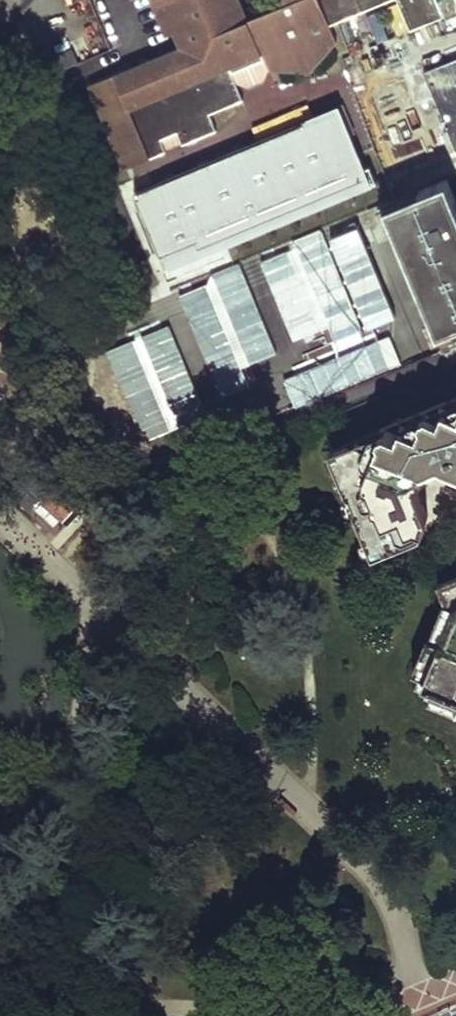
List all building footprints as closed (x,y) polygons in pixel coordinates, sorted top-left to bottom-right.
[(77,92),(112,177),(155,159),(150,146),(165,140),(171,153),(204,138),(198,124),(233,110),(222,82),(220,76),(253,62),(256,68),(260,78),(283,78),(313,66),(329,49),(323,33),(391,5),(405,34),(440,19),(433,2),(438,0),(144,0),(168,54),(77,92)] [(440,19),(455,13),(455,0),(438,0),(433,2),(440,19)] [(253,62),(220,76),(222,82),(256,68),(253,62)] [(283,78),(301,78),(313,66),(283,78)] [(326,118),(122,202),(151,272),(157,269),(160,276),(365,191),(358,175),(351,178),(326,118)] [(150,146),(155,159),(171,153),(165,140),(150,146)] [(380,206),(434,334),(455,325),(455,213),(442,180),(395,200),(380,206)] [(333,448),(376,549),(424,529),(430,516),(415,483),(424,460),(440,454),(447,470),(455,469),(455,398),(333,448)] [(140,476),(129,475),(129,486),(140,487),(140,476)] [(73,488),(62,479),(52,491),(41,503),(63,521),(84,497),(73,488)] [(439,579),(454,610),(443,608),(435,635),(428,633),(412,669),(423,674),(419,684),(434,691),(430,701),(455,711),(455,572),(439,579)]
